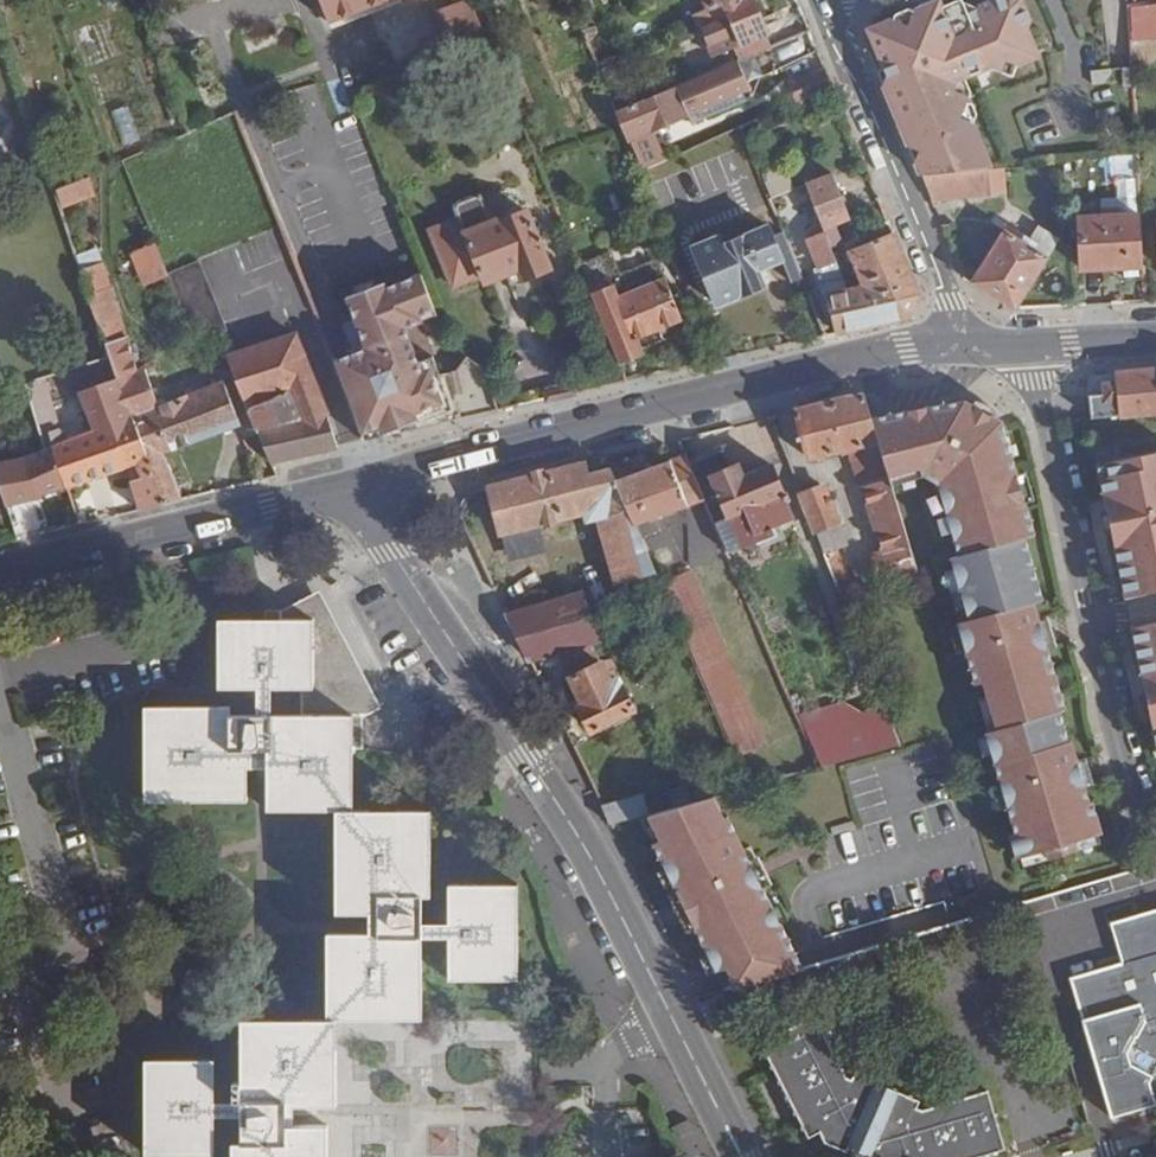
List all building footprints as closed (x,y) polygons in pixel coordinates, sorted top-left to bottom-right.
[(329,22),(389,0),(320,0),(329,22)] [(329,22),(332,30),(403,2),(402,0),(389,0),(329,22)] [(695,14),(708,9),(704,0),(689,0),(695,14)] [(708,9),(695,14),(700,26),(712,22),(728,15),(723,3),(731,0),(704,0),(708,9)] [(700,26),(712,57),(733,48),(767,34),(768,34),(755,0),(731,0),(723,3),(728,15),(712,22),(700,26)] [(920,176),(956,172),(992,168),(973,124),(961,120),(967,107),(969,101),(956,96),(960,79),(966,76),(990,66),(1001,72),(1007,59),(1019,64),(1039,57),(1028,31),(1031,24),(1021,0),(994,0),(967,11),(963,2),(962,0),(958,0),(945,5),(939,0),(889,21),(868,29),(877,50),(880,60),(887,75),(905,119),(900,127),(906,141),(909,148),(918,152),(914,161),(915,162),(920,176)] [(767,34),(733,48),(738,59),(772,45),(767,34)] [(736,59),(615,108),(628,137),(740,92),(745,80),(736,59)] [(1007,59),(1001,72),(1014,77),(1019,64),(1007,59)] [(878,73),(900,127),(905,119),(880,60),(878,73)] [(824,93),(836,88),(829,71),(796,85),(802,102),(804,101),(824,93)] [(960,79),(956,96),(969,101),(973,95),(966,76),(960,79)] [(824,93),(804,101),(812,119),(832,110),(824,93)] [(967,107),(961,120),(973,124),(978,120),(973,108),(967,107)] [(799,151),(757,169),(769,198),(787,191),(805,183),(811,196),(824,228),(829,242),(841,238),(834,221),(849,215),(830,170),(810,178),(799,151)] [(920,176),(931,201),(1007,194),(1004,167),(1002,167),(992,168),(956,172),(920,176)] [(89,180),(58,191),(62,206),(95,195),(89,180)] [(805,183),(787,191),(792,203),(811,196),(805,183)] [(488,193),(474,199),(483,222),(493,218),(495,223),(500,220),(488,193)] [(426,231),(447,280),(478,267),(482,278),(484,284),(518,270),(522,280),(551,269),(527,210),(500,220),(495,223),(493,218),(483,222),(474,199),(450,208),(455,219),(426,231)] [(1081,270),(1142,267),(1139,213),(1078,217),(1081,270)] [(735,229),(693,247),(718,306),(761,289),(754,272),(781,260),(767,225),(739,237),(735,229)] [(973,282),(1017,308),(1060,238),(1039,225),(1028,244),(1005,230),(973,282)] [(836,258),(829,242),(824,228),(806,235),(818,265),(836,258)] [(915,283),(893,229),(848,248),(863,285),(872,285),(874,289),(915,283)] [(140,289),(166,280),(154,245),(128,254),(140,289)] [(99,253),(77,260),(80,271),(103,263),(99,253)] [(828,280),(837,333),(904,318),(918,291),(915,283),(874,289),(872,285),(863,285),(848,287),(836,258),(818,265),(815,267),(821,283),(828,280)] [(582,271),(587,285),(609,275),(617,294),(657,277),(650,259),(618,272),(615,266),(606,261),(582,271)] [(198,262),(167,274),(194,344),(219,334),(226,331),(198,262)] [(103,263),(80,271),(108,357),(116,379),(166,504),(182,500),(173,475),(162,453),(241,423),(224,381),(159,407),(145,368),(137,371),(103,263)] [(478,267),(447,280),(452,291),(482,278),(478,267)] [(449,422),(500,414),(486,377),(468,363),(457,377),(444,382),(434,356),(423,328),(424,327),(422,322),(438,316),(422,275),(387,288),(384,283),(349,297),(357,319),(369,349),(357,353),(344,358),(334,362),(347,394),(356,414),(363,441),(374,439),(384,437),(449,422)] [(587,285),(619,362),(641,352),(639,347),(634,336),(659,326),(681,317),(663,275),(657,277),(617,294),(609,275),(587,285)] [(345,323),(357,353),(369,349),(357,319),(345,323)] [(659,326),(634,336),(639,347),(663,337),(659,326)] [(323,403),(295,334),(275,341),(291,389),(299,411),(323,403)] [(275,341),(228,358),(248,408),(291,389),(275,341)] [(1115,374),(1116,382),(1103,383),(1104,396),(1090,398),(1092,418),(1103,417),(1155,412),(1155,370),(1115,374)] [(64,443),(44,376),(26,382),(45,448),(51,445),(66,486),(127,465),(136,463),(142,478),(131,482),(139,511),(166,504),(116,379),(80,392),(96,431),(64,443)] [(291,389),(248,408),(258,433),(303,421),(299,411),(291,389)] [(869,412),(864,396),(844,398),(795,410),(807,461),(850,451),(884,551),(866,556),(830,568),(841,595),(874,584),(918,571),(891,484),(889,478),(871,420),(869,412)] [(303,421),(258,433),(270,463),(337,448),(323,403),(299,411),(303,421)] [(871,420),(889,478),(923,472),(933,475),(960,558),(952,561),(969,621),(958,624),(959,627),(966,652),(976,684),(984,683),(986,696),(997,729),(985,733),(986,736),(991,753),(1001,787),(1001,788),(1006,805),(1015,834),(1009,836),(1016,857),(1020,856),(1046,850),(1049,858),(1077,850),(1075,841),(1098,834),(1102,833),(1090,802),(1093,801),(1089,785),(1086,786),(1079,761),(1077,753),(1074,754),(1068,730),(1073,729),(1049,650),(1040,621),(1035,602),(1042,600),(1027,551),(1035,548),(1005,429),(1004,424),(999,415),(989,407),(978,404),(975,408),(967,404),(930,409),(871,420)] [(728,443),(686,461),(703,499),(727,554),(775,533),(772,527),(794,518),(771,465),(743,476),(728,443)] [(4,504),(41,497),(40,494),(66,486),(51,445),(45,448),(24,457),(0,461),(0,488),(4,504)] [(1127,597),(1155,591),(1155,451),(1108,462),(1111,475),(1101,477),(1109,511),(1113,530),(1127,597)] [(686,461),(684,457),(671,462),(689,505),(703,499),(686,461)] [(671,462),(617,482),(635,525),(689,505),(671,462)] [(1108,462),(1098,464),(1101,477),(1111,475),(1108,462)] [(585,463),(488,487),(500,535),(502,534),(542,524),(586,513),(588,521),(600,519),(617,581),(655,571),(639,533),(635,525),(617,482),(611,469),(588,474),(585,463)] [(889,478),(891,484),(925,479),(923,472),(889,478)] [(1029,474),(1017,477),(1025,506),(1037,503),(1029,474)] [(826,486),(802,494),(824,552),(846,545),(826,486)] [(1099,513),(1104,532),(1113,530),(1109,511),(1099,513)] [(542,524),(502,534),(508,558),(549,548),(542,524)] [(682,631),(737,755),(765,743),(692,574),(681,578),(658,526),(639,533),(655,571),(682,631)] [(368,746),(368,715),(390,704),(332,588),(298,606),(269,605),(269,619),(219,619),(219,687),(258,687),(272,687),(295,687),(295,714),(272,714),(257,714),(230,714),(230,706),(144,706),(144,801),(247,801),(247,768),(269,768),(268,808),(336,809),(336,913),(369,914),(368,933),(328,933),(328,1018),(242,1019),(241,1099),(242,1099),(242,1114),(242,1141),(233,1141),(233,1153),(233,1156),(329,1156),(329,1124),(288,1124),(288,1105),(336,1105),(337,1018),(424,1017),(423,936),(423,922),(423,896),(430,895),(430,809),(352,809),(353,746),(368,746)] [(585,592),(507,613),(531,660),(603,640),(585,592)] [(1040,621),(1049,650),(1058,648),(1049,619),(1040,621)] [(1134,626),(1148,694),(1151,713),(1155,736),(1155,622),(1134,626)] [(950,630),(957,654),(966,652),(959,627),(950,630)] [(594,645),(560,654),(584,704),(580,706),(592,731),(634,711),(618,677),(611,680),(594,645)] [(272,687),(258,687),(257,714),(272,714),(272,687)] [(1148,694),(1138,696),(1142,714),(1151,713),(1148,694)] [(796,712),(820,767),(900,746),(885,706),(865,712),(844,699),(796,712)] [(986,736),(978,738),(983,756),(991,753),(986,736)] [(1079,761),(1086,786),(1089,785),(1094,784),(1087,758),(1079,761)] [(1001,788),(993,790),(998,808),(1006,805),(1001,788)] [(603,805),(612,824),(637,817),(650,813),(644,794),(603,805)] [(650,813),(637,817),(677,899),(688,921),(718,983),(722,992),(800,970),(794,955),(790,945),(760,886),(749,863),(747,859),(724,814),(721,815),(711,797),(650,813)] [(1098,834),(1075,841),(1077,850),(1101,842),(1098,834)] [(1020,856),(1022,865),(1049,858),(1046,850),(1020,856)] [(449,884),(449,922),(449,936),(449,979),(517,978),(518,883),(449,884)] [(1113,924),(1124,963),(1073,977),(1115,1116),(1139,1109),(1155,1104),(1155,911),(1113,924)] [(449,922),(423,922),(423,936),(449,936),(449,922)] [(762,1041),(809,1137),(821,1131),(827,1142),(848,1151),(851,1146),(871,1155),(870,1156),(977,1156),(1007,1148),(990,1091),(925,1109),(920,1107),(923,1100),(856,1072),(853,1079),(846,1076),(816,1015),(762,1041)] [(215,1153),(215,1113),(215,1098),(215,1058),(146,1058),(146,1154),(215,1153)] [(242,1099),(241,1099),(215,1098),(215,1113),(242,1114),(242,1099)]
